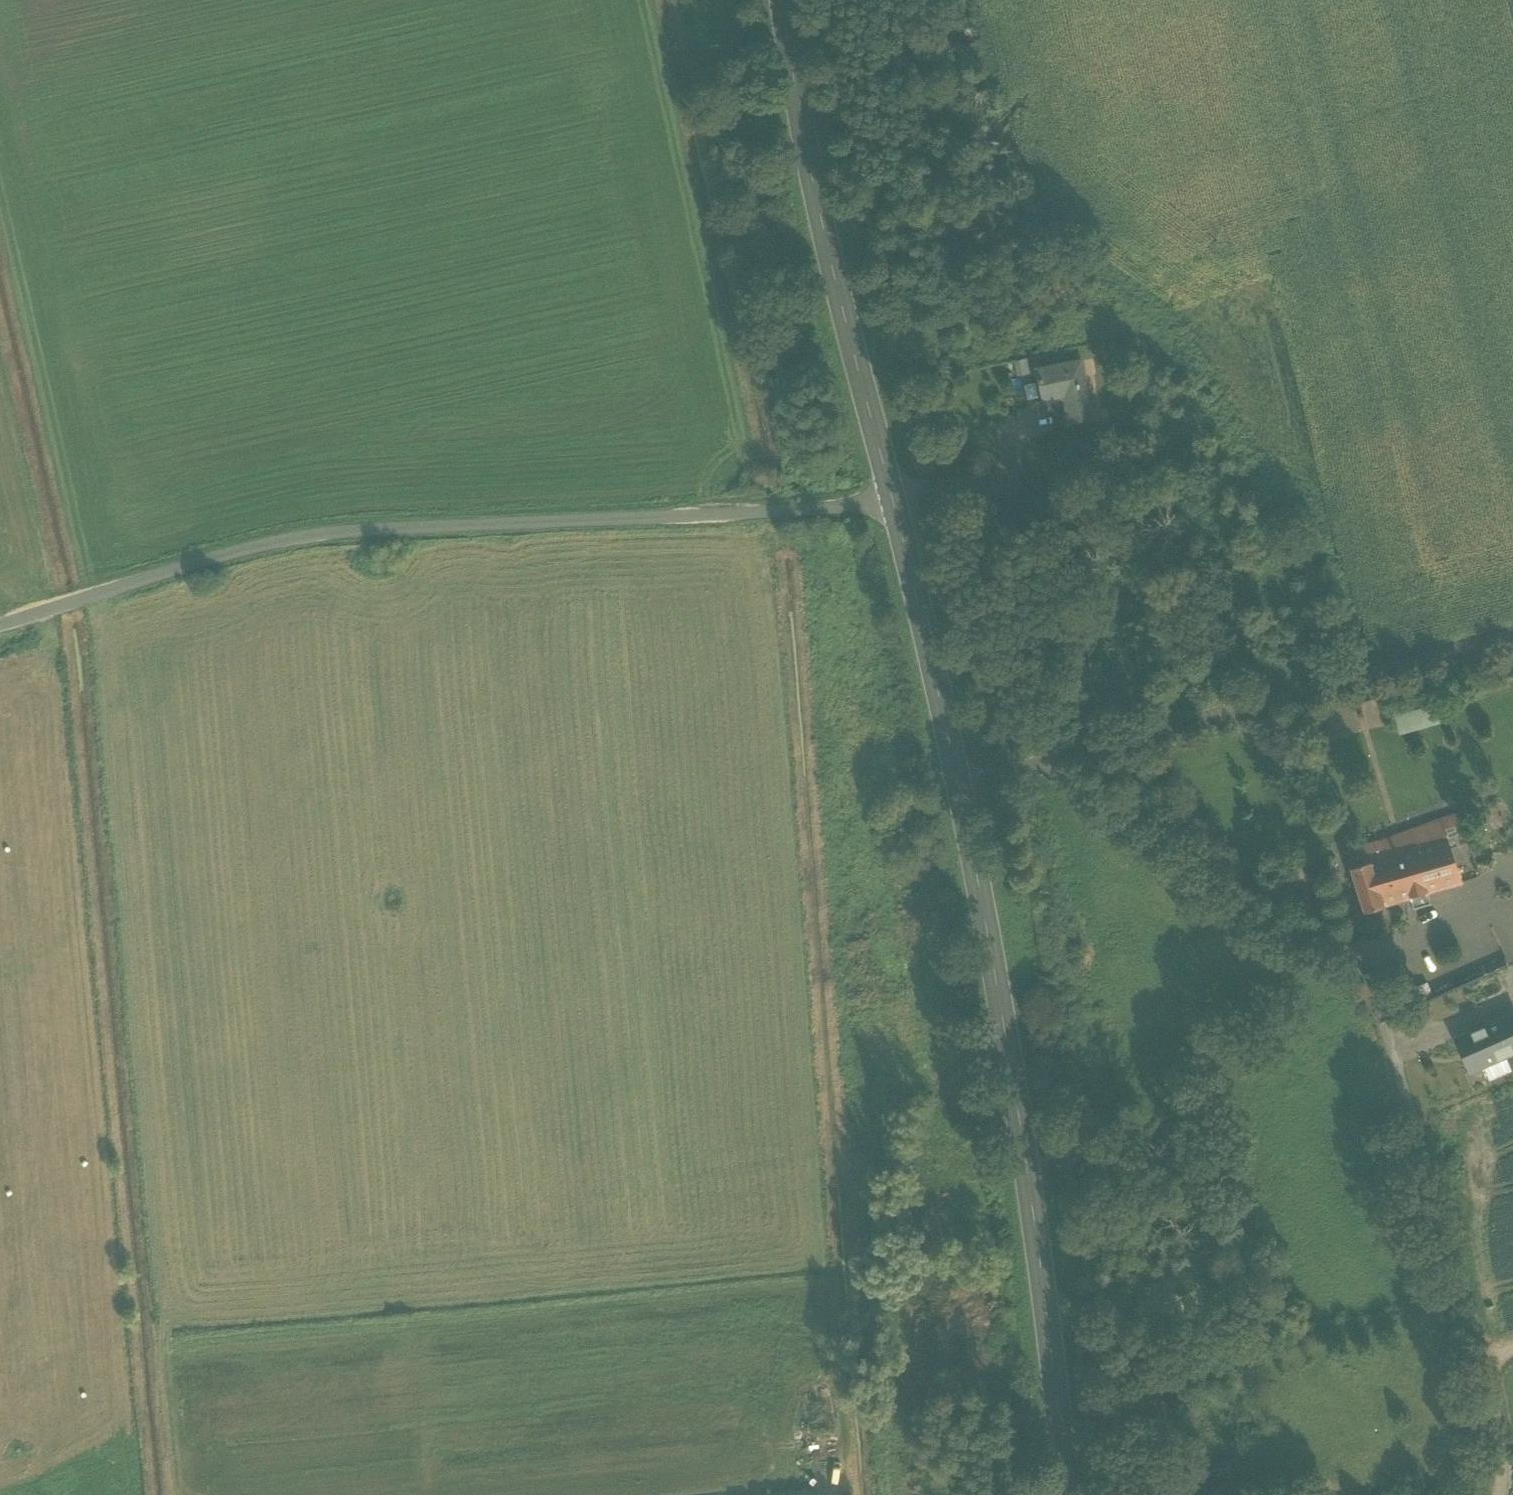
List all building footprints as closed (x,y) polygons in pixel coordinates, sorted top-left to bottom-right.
[(1017,376),(1030,373),(1027,359),(1014,362),(1017,376)] [(1080,361),(1037,369),(1043,401),(1053,399),(1065,397),(1070,421),(1070,422),(1092,418),(1080,361)] [(1057,424),(1070,421),(1065,397),(1053,399),(1057,424)] [(1358,729),(1350,700),(1320,708),(1328,737),(1358,729)] [(1437,705),(1396,716),(1400,733),(1441,722),(1437,705)] [(1439,819),(1446,838),(1464,832),(1458,813),(1439,819)] [(1371,862),(1384,904),(1411,896),(1427,891),(1461,882),(1446,838),(1439,819),(1376,842),(1382,858),(1371,862)] [(1382,858),(1376,842),(1346,852),(1351,868),(1370,862),(1371,862),(1382,858)] [(1384,904),(1371,862),(1370,862),(1351,868),(1365,911),(1384,904)] [(1427,891),(1411,896),(1414,907),(1430,903),(1427,891)] [(1436,996),(1430,982),(1415,988),(1421,1003),(1436,996)] [(1456,1037),(1471,1071),(1486,1064),(1512,1053),(1512,1013),(1456,1037)] [(1486,1064),(1492,1079),(1512,1071),(1512,1053),(1486,1064)]
